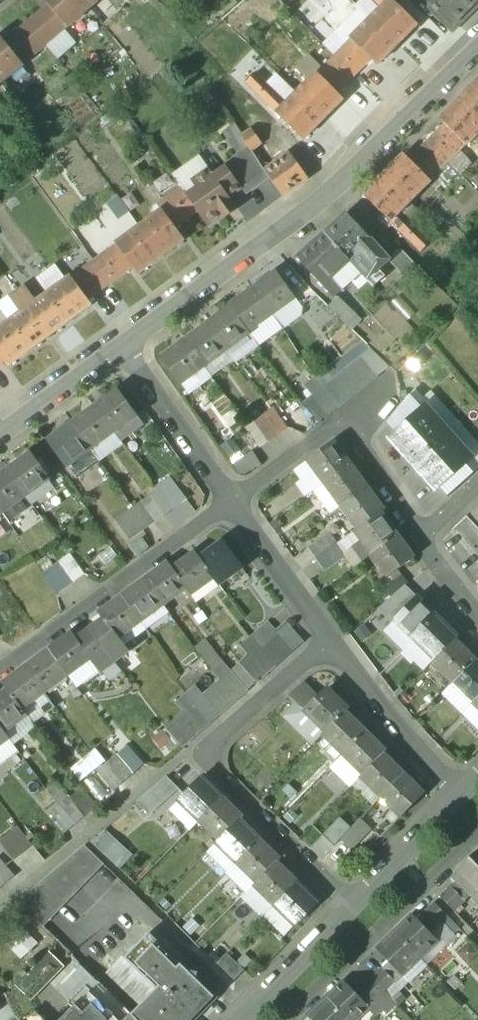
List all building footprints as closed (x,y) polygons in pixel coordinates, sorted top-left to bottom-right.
[(83,0),(44,0),(49,5),(68,27),(69,28),(91,9),(83,0)] [(91,9),(100,0),(83,0),(91,9)] [(393,0),(389,0),(381,8),(370,19),(398,45),(418,24),(393,0)] [(381,8),(388,0),(372,0),(381,8)] [(477,0),(426,0),(452,27),(477,2),(477,0)] [(49,5),(27,24),(46,46),(68,27),(49,5)] [(398,45),(370,19),(351,39),(352,40),(373,60),(378,65),(398,45)] [(46,46),(27,24),(6,42),(23,65),(46,46)] [(0,37),(0,82),(2,84),(24,66),(23,65),(6,42),(1,36),(0,37)] [(373,60),(352,40),(335,57),(355,77),(373,60)] [(355,77),(335,57),(318,75),(338,94),(355,77)] [(287,105),(255,74),(246,84),(278,114),(287,105)] [(318,75),(317,74),(297,94),(324,120),(344,100),(338,94),(318,75)] [(460,101),(477,119),(477,83),(460,101)] [(324,120),(297,94),(287,105),(278,114),(277,115),(304,141),(324,120)] [(460,101),(440,120),(444,125),(464,145),(466,146),(477,134),(477,119),(460,101)] [(444,125),(426,143),(446,162),(464,145),(444,125)] [(262,145),(251,131),(242,136),(252,152),(262,145)] [(242,136),(217,154),(227,168),(252,152),(242,136)] [(426,143),(409,161),(428,181),(446,162),(426,143)] [(252,152),(227,168),(241,188),(265,172),(252,152)] [(291,154),(265,172),(283,198),(308,179),(291,154)] [(462,154),(449,164),(457,174),(470,164),(462,154)] [(403,156),(383,177),(409,203),(429,182),(409,161),(403,156)] [(227,168),(214,177),(210,171),(192,183),(197,190),(188,196),(199,212),(197,213),(207,227),(221,217),(224,221),(238,211),(229,198),(242,189),(227,168)] [(383,177),(363,197),(389,223),(409,203),(383,177)] [(182,187),(157,206),(160,211),(162,209),(176,229),(197,213),(199,212),(188,196),(182,187)] [(160,211),(138,226),(161,257),(184,241),(176,229),(162,209),(160,211)] [(347,215),(326,235),(349,259),(357,251),(370,240),(347,215)] [(430,244),(408,222),(405,226),(401,223),(395,229),(420,254),(430,244)] [(161,257),(138,226),(115,244),(116,246),(132,267),(137,275),(161,257)] [(326,235),(300,259),(336,297),(361,272),(349,259),(326,235)] [(116,246),(94,262),(110,284),(132,267),(116,246)] [(407,274),(418,261),(405,250),(393,262),(407,274)] [(376,272),(357,251),(349,259),(361,272),(367,280),(376,272)] [(110,284),(94,262),(71,278),(87,300),(110,284)] [(278,273),(255,290),(274,316),(297,300),(278,273)] [(70,277),(46,295),(48,297),(67,323),(91,305),(87,300),(71,278),(70,277)] [(50,336),(67,323),(48,297),(38,306),(24,287),(18,292),(50,336)] [(255,290),(231,306),(250,333),(274,316),(255,290)] [(31,349),(50,336),(18,292),(10,298),(23,316),(13,323),(31,349)] [(340,296),(330,306),(355,329),(364,319),(340,296)] [(232,308),(209,325),(228,351),(251,335),(232,308)] [(13,323),(11,321),(0,329),(0,359),(2,362),(6,367),(31,349),(13,323)] [(209,325),(186,341),(205,368),(228,351),(209,325)] [(186,341),(162,358),(181,385),(205,368),(186,341)] [(376,376),(362,358),(352,366),(366,384),(376,376)] [(366,384),(352,366),(342,373),(357,391),(366,384)] [(334,380),(327,371),(317,379),(324,388),(334,380)] [(357,391),(342,373),(334,380),(349,398),(357,391)] [(317,379),(307,388),(314,396),(315,395),(324,388),(317,379)] [(349,398),(334,380),(324,388),(339,406),(349,398)] [(324,388),(315,395),(330,414),(339,406),(324,388)] [(138,417),(120,391),(97,406),(114,433),(138,417)] [(314,396),(304,404),(319,422),(330,414),(315,395),(314,396)] [(410,395),(387,424),(396,433),(423,409),(410,395)] [(97,406),(74,423),(93,450),(114,433),(97,406)] [(396,433),(390,439),(413,464),(448,432),(426,407),(423,409),(396,433)] [(288,428),(273,408),(264,415),(278,435),(288,428)] [(278,435),(264,415),(255,422),(269,442),(278,435)] [(255,422),(245,429),(260,448),(269,442),(255,422)] [(74,423),(50,440),(69,467),(93,450),(74,423)] [(448,432),(413,464),(435,489),(438,487),(465,463),(471,457),(448,432)] [(333,442),(307,461),(324,483),(350,464),(333,442)] [(255,450),(236,463),(244,475),(263,462),(255,450)] [(50,481),(30,455),(8,472),(27,496),(50,481)] [(465,463),(438,487),(448,497),(474,473),(465,463)] [(350,464),(324,483),(342,508),(368,488),(350,464)] [(0,478),(0,509),(4,514),(27,496),(8,472),(0,478)] [(368,488),(342,508),(358,530),(382,513),(384,511),(368,488)] [(173,511),(159,491),(151,497),(165,517),(173,511)] [(165,517),(151,497),(141,504),(156,523),(165,517)] [(141,504),(116,522),(131,541),(156,523),(141,504)] [(358,530),(356,532),(362,541),(372,554),(397,535),(382,513),(358,530)] [(466,516),(455,527),(477,553),(477,529),(466,516)] [(355,531),(338,544),(346,553),(354,547),(354,546),(362,541),(356,532),(355,531)] [(316,560),(338,544),(329,532),(308,548),(316,560)] [(397,535),(372,554),(372,555),(388,578),(414,558),(397,535)] [(362,541),(354,546),(354,547),(364,560),(372,555),(372,554),(362,541)] [(223,543),(201,559),(215,579),(220,585),(243,568),(223,543)] [(338,544),(316,560),(325,572),(347,555),(338,544)] [(195,552),(173,569),(188,589),(193,596),(215,579),(201,559),(195,552)] [(84,575),(69,555),(61,561),(76,581),(84,575)] [(76,581),(61,561),(51,568),(67,588),(76,581)] [(168,563),(144,580),(164,606),(188,589),(173,569),(168,563)] [(67,588),(51,568),(42,575),(57,595),(67,588)] [(164,606),(144,580),(123,596),(143,622),(164,606)] [(123,596),(99,613),(104,620),(119,640),(120,639),(143,622),(123,596)] [(416,598),(394,622),(415,642),(437,619),(416,598)] [(437,619),(415,642),(435,660),(454,641),(457,637),(437,619)] [(104,620),(91,630),(116,662),(130,651),(120,639),(119,640),(104,620)] [(268,624),(252,638),(259,648),(268,640),(276,633),(268,624)] [(287,624),(277,632),(293,649),(302,641),(287,624)] [(91,630),(78,639),(93,660),(92,660),(101,673),(116,662),(91,630)] [(293,649),(277,632),(276,633),(268,640),(283,657),(293,649)] [(73,633),(48,651),(69,677),(92,660),(93,660),(78,639),(73,633)] [(252,638),(240,648),(248,657),(250,655),(259,648),(252,638)] [(194,647),(213,672),(223,663),(206,639),(194,647)] [(268,640),(259,648),(274,665),(283,657),(268,640)] [(435,660),(433,663),(453,683),(474,660),(454,641),(435,660)] [(259,648),(250,655),(265,673),(274,665),(259,648)] [(48,651),(27,668),(46,693),(69,677),(48,651)] [(248,657),(240,664),(256,681),(265,673),(250,655),(248,657)] [(453,683),(473,703),(477,698),(477,664),(474,661),(453,683)] [(223,663),(213,672),(221,681),(221,680),(231,672),(223,663)] [(231,672),(247,690),(256,681),(240,664),(231,672)] [(27,668),(4,684),(8,690),(33,723),(55,707),(50,701),(51,700),(27,668)] [(247,690),(231,672),(221,680),(237,698),(247,690)] [(237,698),(221,680),(221,681),(212,688),(227,706),(237,698)] [(305,682),(290,695),(305,711),(319,697),(305,682)] [(196,686),(186,695),(194,704),(203,696),(204,695),(196,686)] [(227,706),(212,688),(204,695),(203,696),(218,714),(227,706)] [(319,697),(305,711),(326,732),(345,712),(348,709),(328,688),(319,697)] [(0,696),(0,726),(13,745),(37,728),(33,723),(8,690),(0,696)] [(194,704),(186,695),(176,704),(184,713),(185,712),(194,704)] [(218,714),(203,696),(194,704),(209,722),(218,714)] [(209,722),(194,704),(185,712),(200,730),(209,722)] [(326,732),(305,711),(294,724),(314,744),(323,735),(326,732)] [(200,730),(185,712),(184,713),(176,720),(191,737),(200,730)] [(326,732),(323,735),(343,753),(365,731),(345,712),(326,732)] [(176,720),(166,728),(182,746),(191,737),(176,720)] [(18,751),(13,745),(0,726),(0,765),(18,751)] [(365,731),(343,753),(364,774),(383,755),(386,751),(365,731)] [(144,764),(128,746),(119,754),(134,773),(144,764)] [(119,754),(108,762),(124,781),(134,773),(119,754)] [(364,774),(361,777),(381,798),(403,775),(383,755),(364,774)] [(108,762),(98,771),(114,789),(124,781),(108,762)] [(403,775),(381,798),(401,818),(424,795),(403,775)] [(141,800),(151,812),(166,800),(173,783),(168,777),(141,800)] [(222,799),(200,778),(178,801),(199,821),(222,799)] [(84,816),(69,797),(60,805),(75,823),(84,816)] [(241,818),(222,799),(199,821),(219,841),(240,820),(241,818)] [(75,823),(60,805),(50,813),(66,831),(75,823)] [(344,837),(354,848),(375,829),(363,816),(353,826),(343,816),(309,847),(321,859),(344,837)] [(219,841),(217,844),(236,863),(259,841),(240,820),(219,841)] [(116,864),(130,851),(108,826),(94,839),(116,864)] [(0,843),(14,861),(33,846),(18,829),(0,843)] [(259,841),(236,863),(257,884),(277,863),(279,861),(259,841)] [(84,845),(17,902),(43,927),(105,865),(84,845)] [(0,857),(0,876),(6,883),(14,875),(0,857)] [(471,858),(453,876),(458,880),(471,894),(477,901),(477,865),(471,858)] [(257,884),(255,885),(275,906),(297,884),(277,863),(257,884)] [(458,880),(441,897),(453,910),(471,894),(458,880)] [(297,884),(275,906),(295,926),(317,904),(297,884)] [(434,903),(417,919),(430,932),(447,916),(434,903)] [(417,919),(413,914),(395,932),(420,958),(438,941),(430,932),(417,919)] [(14,945),(20,955),(39,945),(32,931),(20,938),(22,941),(14,945)] [(395,932),(377,949),(389,962),(402,975),(420,958),(395,932)] [(165,949),(166,948),(167,946),(166,944),(165,942),(163,941),(161,941),(159,941),(157,942),(149,934),(125,959),(137,970),(136,971),(144,979),(145,977),(158,989),(133,1015),(139,1019),(192,1019),(214,996),(165,949)] [(455,954),(477,975),(477,952),(467,942),(455,954)] [(49,951),(16,986),(32,1001),(65,967),(49,951)] [(245,969),(228,953),(218,963),(235,980),(245,969)] [(389,962),(373,978),(386,991),(402,975),(389,962)] [(373,978),(356,994),(369,1007),(386,991),(373,978)] [(99,981),(63,1019),(139,1019),(133,1015),(99,981)] [(344,981),(326,998),(348,1019),(356,1019),(369,1007),(356,994),(344,981)] [(308,1016),(312,1019),(348,1019),(326,998),(308,1016)] [(17,1017),(9,1001),(0,1007),(0,1019),(12,1019),(17,1017)]
